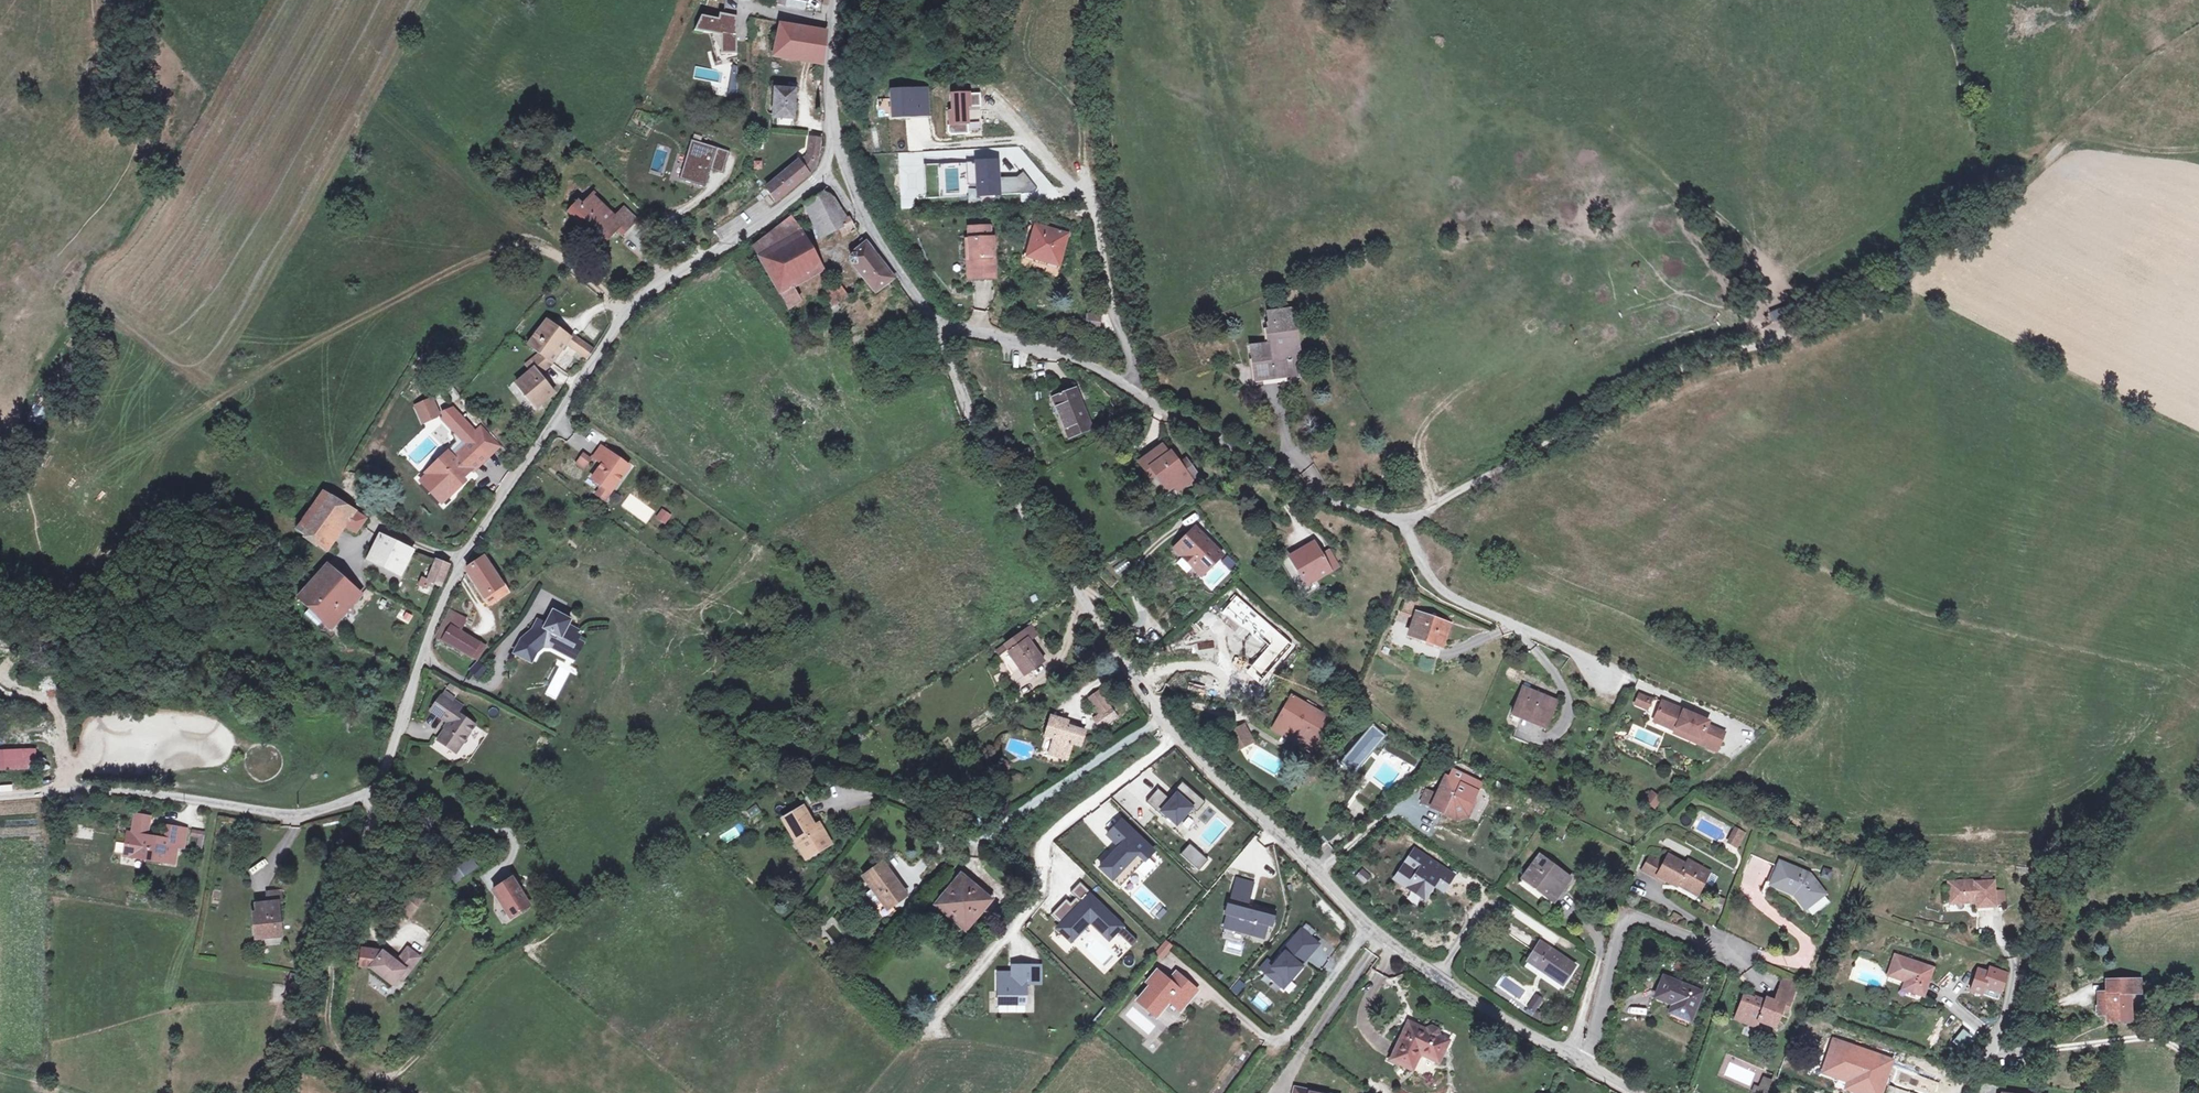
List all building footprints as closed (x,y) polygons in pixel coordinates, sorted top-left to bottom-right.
[(804,10),(806,0),(779,0),(778,5),(804,10)] [(916,8),(927,11),(930,0),(918,0),(916,8)] [(703,17),(698,29),(723,33),(722,52),(736,52),(734,17),(720,15),(719,20),(703,17)] [(827,32),(780,24),(775,51),(825,60),(827,32)] [(795,90),(775,89),(774,118),(793,119),(795,90)] [(980,95),(951,95),(951,125),(970,124),(969,106),(980,105),(980,95)] [(821,139),(811,137),(808,154),(802,166),(769,192),(776,201),(809,174),(817,167),(819,156),(821,139)] [(727,152),(692,143),(682,177),(705,184),(709,169),(721,172),(727,152)] [(766,188),(769,192),(802,166),(798,162),(766,188)] [(997,162),(925,167),(927,196),(977,194),(1031,191),(1036,186),(1023,173),(1017,179),(999,180),(997,162)] [(822,194),(805,206),(821,238),(840,228),(844,236),(857,230),(851,218),(849,218),(848,218),(846,218),(844,213),(841,209),(834,198),(825,194),(822,194)] [(605,207),(592,195),(582,205),(578,202),(569,211),(586,227),(588,226),(605,242),(619,228),(611,221),(601,212),(605,207)] [(618,214),(631,226),(637,220),(624,207),(618,214)] [(618,214),(611,221),(619,228),(620,227),(625,232),(631,226),(618,214)] [(753,247),(760,258),(799,236),(790,219),(753,247)] [(1049,222),(1047,230),(1066,235),(1069,227),(1049,222)] [(972,270),(993,269),(992,249),(995,249),(995,238),(991,238),(991,226),(970,228),(971,239),(972,270)] [(1036,227),(1027,256),(1058,264),(1066,235),(1047,230),(1043,229),(1036,227)] [(760,258),(770,276),(809,253),(799,236),(760,258)] [(996,278),(995,249),(992,249),(993,269),(972,270),(971,239),(968,239),(969,270),(970,280),(996,278)] [(851,261),(853,264),(865,279),(884,265),(872,250),(866,243),(856,251),(855,252),(854,253),(854,255),(853,255),(851,257),(851,258),(851,261)] [(819,269),(809,253),(770,276),(790,310),(800,300),(788,287),(819,269)] [(884,265),(865,279),(867,281),(876,292),(894,278),(884,265)] [(840,283),(825,293),(833,307),(848,297),(840,283)] [(1298,352),(1292,310),(1270,313),(1271,322),(1266,323),(1270,346),(1253,348),(1257,380),(1294,375),(1292,360),(1290,360),(1289,354),(1298,352)] [(1087,312),(1085,326),(1099,327),(1100,313),(1087,312)] [(567,335),(546,320),(528,345),(540,354),(548,360),(567,335)] [(594,350),(578,339),(571,347),(588,359),(594,350)] [(540,354),(530,363),(534,368),(540,376),(549,368),(554,364),(548,360),(540,354)] [(540,376),(534,368),(516,383),(536,409),(555,393),(540,376)] [(1094,435),(1092,428),(1076,389),(1053,398),(1069,437),(1081,432),(1084,439),(1094,435)] [(433,399),(415,406),(422,424),(440,417),(433,399)] [(473,441),(469,437),(464,441),(468,445),(473,441)] [(487,456),(473,441),(468,445),(464,441),(450,454),(448,451),(439,460),(441,462),(434,468),(434,481),(443,490),(450,483),(456,490),(465,481),(462,478),(462,471),(468,466),(472,469),(472,470),(487,456)] [(1162,446),(1140,462),(1147,472),(1151,468),(1156,474),(1158,478),(1168,490),(1174,486),(1177,490),(1191,480),(1170,453),(1168,454),(1162,446)] [(629,466),(601,447),(594,458),(603,464),(592,479),(602,486),(610,492),(629,466)] [(1020,454),(1026,468),(1035,464),(1029,450),(1020,454)] [(578,462),(585,468),(590,461),(582,456),(578,462)] [(472,469),(468,466),(462,471),(462,478),(472,469)] [(1156,474),(1151,468),(1147,472),(1151,477),(1156,474)] [(456,490),(450,483),(443,490),(449,497),(456,490)] [(610,492),(602,486),(598,493),(606,499),(610,492)] [(350,517),(361,525),(366,518),(324,493),(314,507),(344,525),(350,517)] [(304,520),(333,541),(344,525),(314,507),(304,520)] [(664,510),(658,518),(665,522),(670,514),(664,510)] [(350,517),(344,525),(356,532),(361,525),(350,517)] [(304,520),(297,530),(311,541),(326,551),(333,541),(304,520)] [(1195,564),(1204,573),(1223,554),(1196,526),(1176,545),(1185,554),(1183,556),(1193,567),(1195,564)] [(380,536),(368,558),(401,574),(412,551),(380,536)] [(1321,557),(1313,543),(1290,557),(1307,584),(1338,565),(1330,552),(1321,557)] [(484,557),(466,570),(489,604),(509,592),(503,583),(502,584),(498,579),(484,557)] [(436,560),(428,581),(429,581),(441,586),(449,565),(436,560)] [(360,596),(327,564),(323,569),(324,570),(345,590),(349,590),(349,596),(355,602),(360,596)] [(323,569),(298,597),(309,608),(304,613),(318,626),(322,621),(331,629),(346,612),(352,613),(353,604),(355,602),(349,596),(349,590),(345,590),(324,570),(323,569)] [(428,581),(422,578),(420,585),(426,588),(429,581),(428,581)] [(1242,622),(1247,616),(1238,608),(1232,614),(1242,622)] [(400,610),(397,618),(409,624),(413,615),(400,610)] [(450,612),(437,637),(471,657),(480,643),(460,631),(466,620),(450,612)] [(520,639),(513,654),(530,663),(536,652),(542,648),(550,648),(574,661),(582,645),(576,641),(579,636),(575,635),(578,631),(568,626),(570,622),(551,612),(545,623),(537,619),(532,630),(520,639)] [(1449,624),(1416,613),(1408,636),(1441,647),(1449,624)] [(1031,626),(1025,630),(1032,639),(1037,635),(1031,626)] [(1024,675),(1043,662),(1028,641),(1032,639),(1025,630),(997,651),(1012,673),(1019,668),(1024,675)] [(486,646),(480,643),(471,657),(477,661),(486,646)] [(478,662),(471,671),(480,679),(487,671),(478,662)] [(1178,695),(1180,692),(1190,682),(1180,671),(1167,684),(1178,695)] [(1557,702),(1523,688),(1513,711),(1547,725),(1557,702)] [(445,691),(431,711),(450,723),(438,740),(440,742),(449,748),(456,753),(475,725),(457,713),(462,706),(454,700),(455,698),(445,691)] [(1102,727),(1116,717),(1099,693),(1090,700),(1101,714),(1095,718),(1102,727)] [(1639,695),(1635,704),(1647,708),(1651,699),(1639,695)] [(1331,719),(1292,696),(1277,722),(1317,745),(1331,719)] [(1662,702),(1654,721),(1676,731),(1677,728),(1688,733),(1691,740),(1717,751),(1724,734),(1706,726),(1708,721),(1662,702)] [(1061,720),(1051,717),(1045,735),(1054,738),(1051,749),(1059,751),(1058,757),(1067,759),(1072,743),(1080,746),(1084,732),(1060,724),(1061,720)] [(99,729),(112,726),(110,720),(98,723),(99,729)] [(1372,725),(1339,763),(1353,775),(1386,736),(1372,725)] [(1246,727),(1227,736),(1234,750),(1253,740),(1246,727)] [(1677,728),(1676,731),(1675,733),(1691,740),(1688,733),(1677,728)] [(1423,755),(1390,736),(1383,750),(1415,768),(1423,755)] [(449,748),(440,742),(435,750),(444,756),(449,748)] [(18,778),(34,778),(34,748),(0,749),(0,771),(18,771),(18,778)] [(914,759),(906,756),(904,763),(912,766),(914,759)] [(1445,776),(1437,794),(1431,807),(1442,811),(1441,813),(1457,820),(1468,817),(1475,802),(1472,801),(1477,791),(1473,790),(1468,787),(1471,779),(1452,770),(1448,778),(1445,776)] [(1468,787),(1473,790),(1477,782),(1471,779),(1468,787)] [(1370,781),(1356,799),(1372,811),(1386,793),(1370,781)] [(1205,801),(1182,783),(1171,798),(1158,788),(1147,802),(1176,825),(1192,805),(1198,810),(1205,801)] [(1421,802),(1431,807),(1437,794),(1427,790),(1421,802)] [(1657,809),(1661,795),(1649,791),(1644,805),(1657,809)] [(803,808),(783,820),(795,839),(799,837),(810,856),(830,844),(819,824),(814,827),(803,808)] [(135,814),(134,826),(148,828),(149,817),(135,814)] [(1155,851),(1121,821),(1107,836),(1118,846),(1097,869),(1113,883),(1135,858),(1139,858),(1145,863),(1155,851)] [(134,854),(137,858),(172,863),(174,847),(182,848),(185,829),(167,826),(165,839),(146,836),(148,828),(134,826),(133,834),(128,833),(125,856),(131,857),(134,854)] [(736,827),(719,835),(724,844),(741,836),(736,827)] [(1738,829),(1730,843),(1737,847),(1744,833),(1738,829)] [(189,845),(201,849),(206,834),(193,830),(189,845)] [(117,842),(124,843),(125,833),(118,832),(117,842)] [(810,856),(799,837),(795,839),(806,859),(810,856)] [(1206,860),(1189,846),(1182,854),(1198,869),(1206,860)] [(1555,900),(1570,878),(1539,855),(1523,877),(1555,900)] [(1698,892),(1709,872),(1688,861),(1686,865),(1668,855),(1664,863),(1656,859),(1655,860),(1649,857),(1642,870),(1656,878),(1657,876),(1666,881),(1675,886),(1678,881),(1698,892)] [(471,857),(464,862),(470,871),(477,866),(471,857)] [(1425,899),(1441,875),(1432,868),(1436,863),(1428,858),(1424,863),(1407,887),(1425,899)] [(464,862),(450,872),(457,881),(470,871),(464,862)] [(1796,896),(1805,909),(1824,894),(1809,875),(1780,862),(1771,885),(1792,893),(1794,892),(1797,896),(1796,896)] [(905,894),(882,863),(863,876),(873,889),(866,894),(884,919),(896,911),(891,904),(905,894)] [(1436,863),(1432,868),(1441,875),(1445,869),(1436,863)] [(1361,870),(1355,877),(1363,884),(1369,877),(1361,870)] [(1712,886),(1718,876),(1711,872),(1706,883),(1712,886)] [(954,889),(961,881),(972,889),(974,886),(961,875),(951,887),(954,889)] [(493,890),(511,918),(530,907),(512,879),(493,890)] [(1234,888),(1251,892),(1253,884),(1237,879),(1234,888)] [(951,887),(936,905),(965,930),(990,900),(974,886),(972,889),(961,881),(954,889),(951,887)] [(1994,891),(1993,882),(1992,882),(1981,882),(1976,882),(1976,881),(1949,882),(1950,903),(1976,902),(1977,907),(1994,906),(1994,891)] [(1110,942),(1124,927),(1080,885),(1073,892),(1079,898),(1070,908),(1066,904),(1055,915),(1063,923),(1058,929),(1071,942),(1090,923),(1110,942)] [(1234,888),(1228,915),(1234,916),(1230,929),(1254,935),(1254,933),(1264,936),(1267,925),(1269,925),(1273,912),(1260,908),(1259,911),(1247,908),(1251,892),(1234,888)] [(2003,891),(1994,891),(1994,906),(2004,906),(2003,891)] [(268,893),(269,903),(278,903),(283,902),(282,892),(268,893)] [(416,894),(403,910),(409,915),(422,898),(416,894)] [(281,936),(278,903),(269,903),(256,905),(257,913),(254,913),(255,927),(258,926),(260,938),(281,936)] [(1234,916),(1228,915),(1224,927),(1230,929),(1234,916)] [(1319,944),(1301,929),(1282,951),(1284,953),(1273,966),(1267,960),(1260,969),(1283,988),(1319,944)] [(1166,941),(1155,954),(1161,959),(1172,946),(1166,941)] [(1575,966),(1540,942),(1528,958),(1539,966),(1538,968),(1562,985),(1575,966)] [(370,967),(371,968),(394,985),(400,978),(403,980),(420,958),(408,948),(397,962),(383,952),(362,948),(359,965),(370,967)] [(1923,996),(1932,968),(1895,955),(1888,975),(1905,981),(1903,989),(1923,996)] [(1538,968),(1539,966),(1528,958),(1527,961),(1538,968)] [(1040,984),(1040,966),(1012,967),(1012,973),(997,973),(998,1006),(1026,1005),(1026,984),(1040,984)] [(1983,986),(2000,992),(2007,974),(1990,968),(1983,986)] [(1181,1010),(1197,991),(1180,977),(1172,985),(1169,982),(1157,972),(1148,982),(1152,986),(1151,987),(1150,987),(1138,1001),(1156,1016),(1165,1007),(1160,1003),(1165,997),(1170,1001),(1181,1010)] [(1176,973),(1169,982),(1172,985),(1180,977),(1176,973)] [(1690,1020),(1701,992),(1664,977),(1656,997),(1673,1004),(1678,1006),(1675,1014),(1690,1020)] [(1783,978),(1780,987),(1793,992),(1797,983),(1783,978)] [(2139,980),(2111,981),(2111,993),(2106,993),(2106,996),(2098,996),(2098,1014),(2107,1014),(2107,1021),(2129,1021),(2129,1006),(2125,1006),(2125,993),(2129,993),(2140,993),(2139,980)] [(1764,1003),(1744,995),(1737,1012),(1746,1015),(1743,1022),(1756,1027),(1759,1018),(1776,1024),(1782,1009),(1786,1010),(1793,992),(1780,987),(1774,1001),(1766,998),(1764,1003)] [(1267,1010),(1273,1001),(1258,992),(1252,1002),(1267,1010)] [(1537,995),(1527,1008),(1533,1012),(1542,999),(1537,995)] [(1165,1007),(1170,1001),(1165,997),(1160,1003),(1165,1007)] [(1743,1022),(1746,1015),(1737,1012),(1735,1019),(1743,1022)] [(1425,1030),(1408,1022),(1391,1059),(1412,1069),(1420,1053),(1439,1062),(1448,1041),(1439,1037),(1440,1034),(1438,1029),(1432,1026),(1426,1028),(1425,1030)] [(1969,1030),(1963,1041),(1971,1046),(1977,1035),(1969,1030)] [(1859,1077),(1855,1088),(1871,1092),(1875,1092),(1879,1083),(1873,1080),(1876,1072),(1882,1074),(1887,1058),(1836,1041),(1826,1069),(1840,1074),(1841,1070),(1853,1074),(1859,1077)] [(1873,1080),(1879,1083),(1882,1074),(1876,1072),(1873,1080)] [(1849,1085),(1855,1088),(1859,1077),(1853,1074),(1849,1085)] [(1772,1081),(1764,1078),(1760,1088),(1758,1092),(1767,1092),(1772,1081)]
